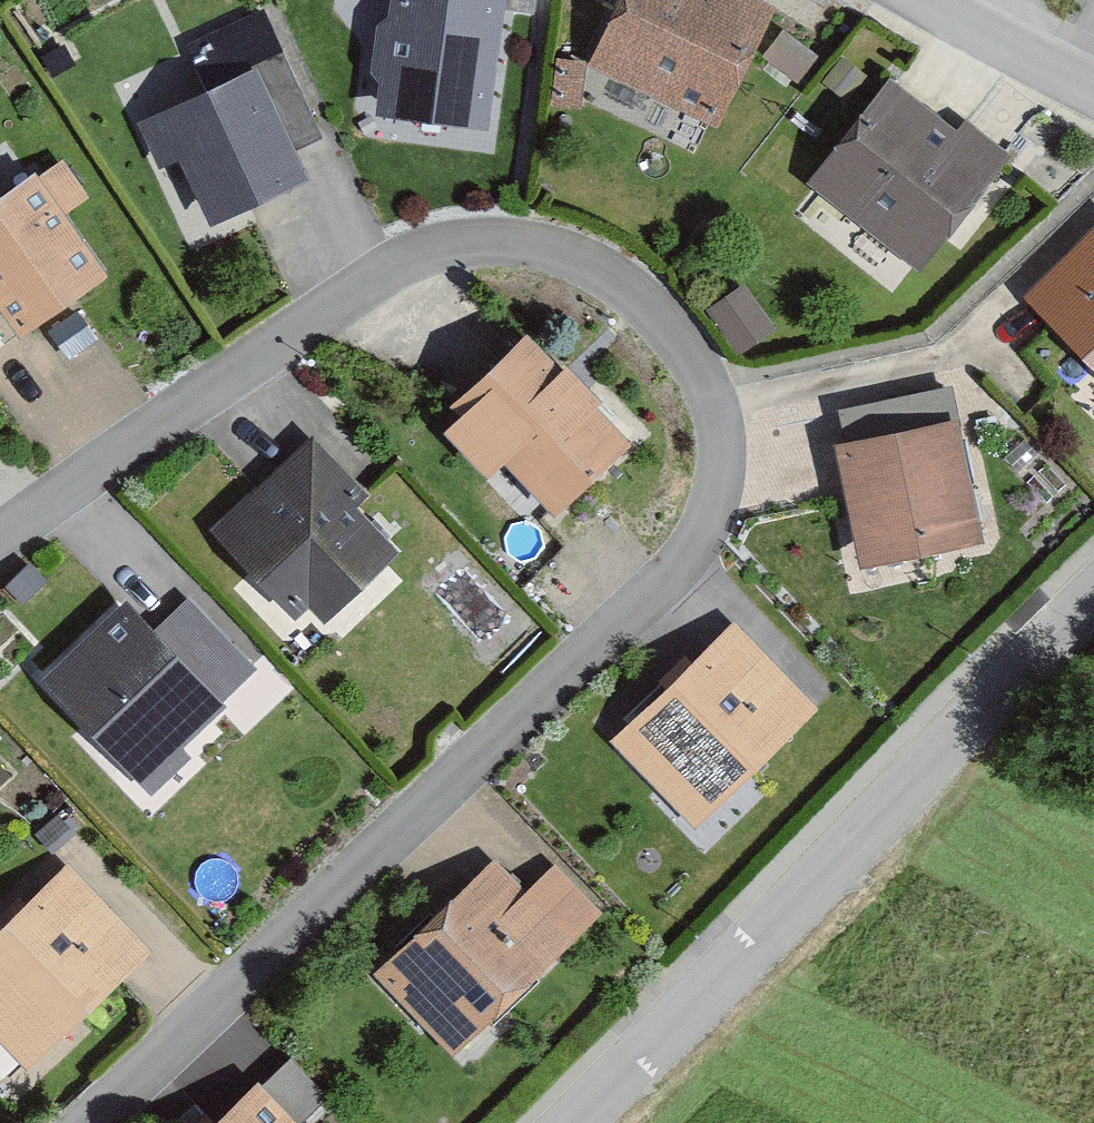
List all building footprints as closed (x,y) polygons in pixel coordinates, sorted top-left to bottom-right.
[(391,1),(387,35),(372,33),(365,92),(379,94),(375,128),(488,140),(501,22),(532,25),(534,0),(458,0),(457,8),(391,1)] [(588,73),(714,135),(770,20),(728,0),(624,0),(588,73)] [(179,59),(200,102),(137,133),(158,176),(175,168),(209,237),(307,190),(293,161),(318,149),(256,22),(179,59)] [(811,66),(776,46),(762,71),(796,91),(811,66)] [(952,146),(884,94),(808,191),(918,278),(1006,166),(963,132),(952,146)] [(0,205),(0,322),(18,347),(104,287),(60,226),(87,208),(62,173),(34,193),(29,185),(0,205)] [(1014,314),(1093,393),(1093,233),(1014,314)] [(771,338),(739,299),(711,322),(742,361),(771,338)] [(629,456),(522,345),(444,420),(455,431),(441,445),(483,490),(501,473),(554,528),(629,456)] [(842,456),(829,459),(858,583),(978,556),(955,453),(962,451),(950,399),(835,424),(842,456)] [(364,505),(306,444),(206,537),(291,627),(306,613),(322,629),(392,563),(350,518),(364,505)] [(146,639),(124,614),(40,689),(144,804),(188,765),(180,757),(226,715),(219,707),(251,678),(185,605),(146,639)] [(817,720),(728,633),(609,754),(698,840),(817,720)] [(522,905),(489,871),(443,916),(373,985),(453,1065),(601,920),(582,901),(555,873),(522,905)] [(59,877),(0,935),(0,1059),(24,1083),(145,963),(59,877)] [(253,1093),(222,1122),(314,1122),(325,1112),(287,1072),(259,1099),(253,1093)]
